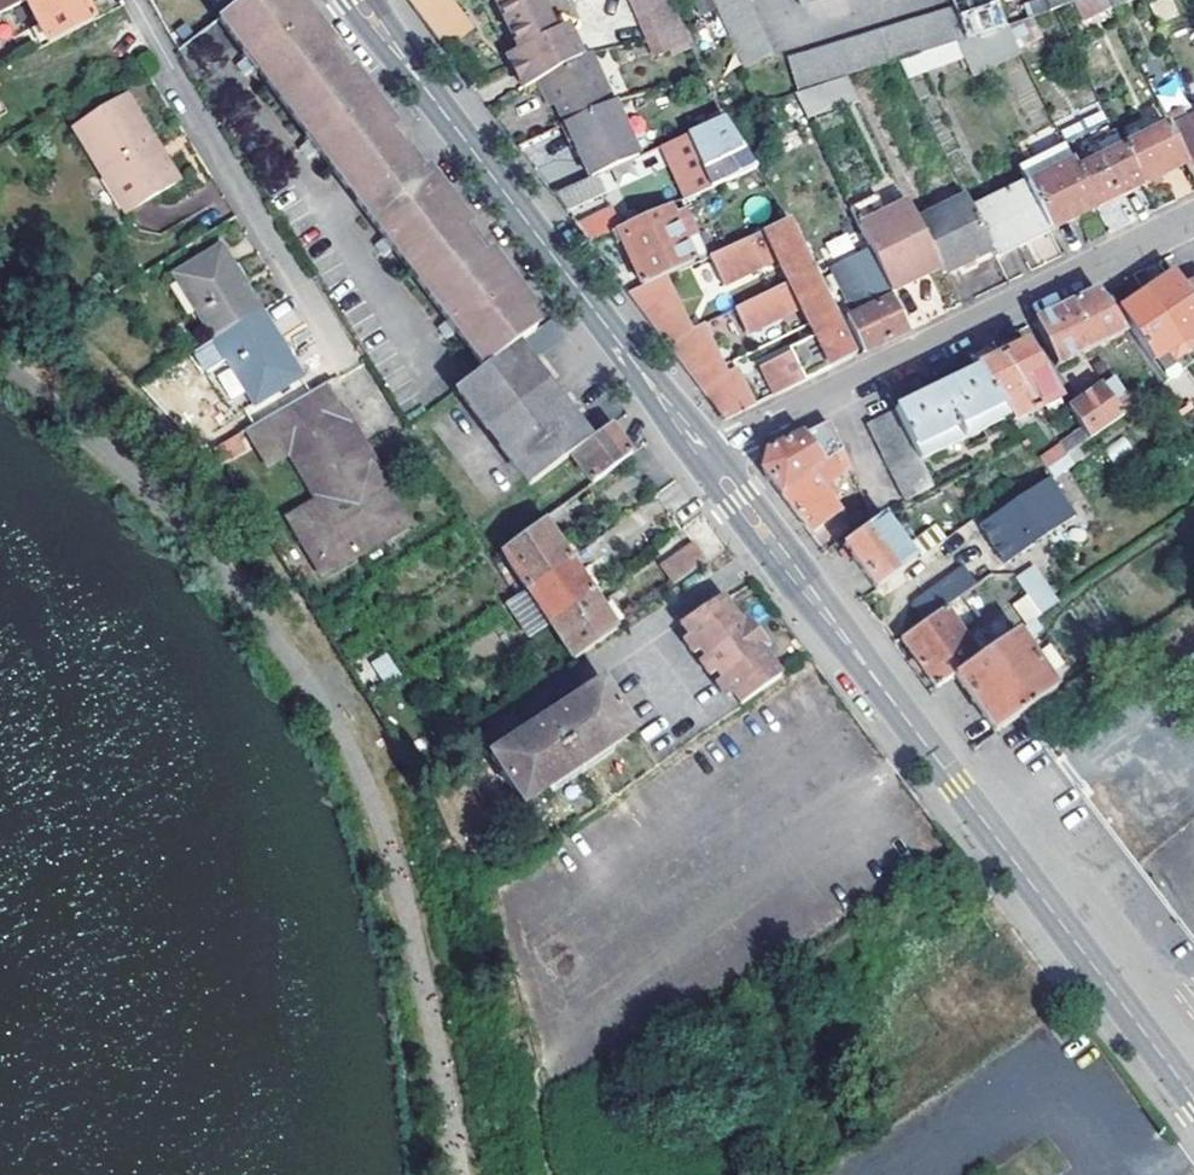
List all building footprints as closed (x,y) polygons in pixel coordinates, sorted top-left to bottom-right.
[(27,2),(30,0),(0,0),(0,15),(27,2)] [(27,2),(49,44),(94,21),(84,0),(30,0),(27,2)] [(536,330),(522,312),(529,308),(489,256),(483,260),(461,231),(467,226),(427,173),(420,177),(403,154),(386,131),(393,126),(352,74),(346,79),(324,51),(331,46),(297,0),(248,0),(241,6),(221,21),(245,52),(242,54),(246,58),(255,70),(257,73),(260,71),(308,135),(305,137),(308,141),(317,152),(320,156),(323,154),(387,239),(395,249),(449,322),(458,333),(485,369),(514,347),(536,330)] [(444,51),(472,31),(450,0),(406,0),(444,51)] [(582,56),(567,25),(551,32),(536,0),(496,0),(518,49),(509,53),(517,71),(526,88),(541,79),(582,56)] [(687,39),(669,0),(630,0),(654,55),(687,39)] [(709,0),(693,0),(700,16),(713,10),(709,0)] [(744,69),(772,57),(747,0),(714,0),(744,69)] [(1048,11),(1044,0),(1039,0),(1023,6),(1028,18),(1048,11)] [(1048,11),(1070,4),(1083,0),(1044,0),(1048,11)] [(1111,9),(1106,0),(1083,0),(1070,4),(1081,24),(1111,9)] [(1111,9),(1126,0),(1106,0),(1111,9)] [(798,89),(963,35),(960,26),(952,7),(789,61),(798,89)] [(993,29),(1006,25),(1001,12),(989,16),(993,29)] [(180,52),(213,27),(207,20),(201,24),(194,16),(170,36),(180,52)] [(978,34),(993,29),(989,16),(974,21),(978,34)] [(1042,38),(1032,18),(1008,26),(1018,49),(1042,38)] [(964,38),(978,34),(974,21),(960,26),(963,35),(964,38)] [(1020,52),(1018,49),(1008,26),(956,42),(965,58),(973,76),(1020,52)] [(908,77),(965,58),(956,42),(900,60),(908,77)] [(582,56),(541,79),(562,124),(565,123),(611,101),(588,53),(582,56)] [(246,76),(255,70),(246,58),(237,64),(246,76)] [(181,179),(129,96),(76,128),(127,212),(181,179)] [(1158,105),(1168,126),(1169,129),(1177,124),(1174,117),(1178,115),(1169,99),(1158,105)] [(565,123),(591,179),(597,177),(637,157),(611,101),(565,123)] [(1184,122),(1191,137),(1177,144),(1186,165),(1193,181),(1193,117),(1184,122)] [(753,168),(720,118),(686,134),(702,170),(714,164),(722,182),(753,168)] [(1168,126),(1124,148),(1142,187),(1186,165),(1177,144),(1169,129),(1168,126)] [(686,134),(665,144),(682,179),(702,170),(686,134)] [(309,159),(317,152),(308,141),(300,147),(309,159)] [(1019,168),(1026,182),(1050,231),(1096,209),(1069,153),(1066,146),(1019,168)] [(1079,147),(1069,153),(1096,209),(1126,195),(1142,187),(1124,148),(1090,166),(1079,147)] [(702,170),(709,188),(722,182),(714,164),(702,170)] [(554,197),(567,214),(604,196),(597,177),(591,179),(554,197)] [(995,259),(1050,231),(1026,182),(972,209),(989,246),(995,259)] [(858,225),(886,213),(878,195),(851,209),(858,225)] [(966,198),(917,221),(939,266),(941,269),(989,246),(972,209),(966,198)] [(858,225),(869,246),(890,289),(915,277),(939,266),(917,221),(908,202),(886,213),(858,225)] [(673,218),(682,214),(677,203),(669,207),(673,218)] [(667,276),(693,264),(683,240),(692,236),(682,214),(673,218),(669,207),(616,231),(612,233),(617,245),(623,242),(642,287),(667,276)] [(577,226),(589,243),(612,233),(616,231),(607,212),(577,226)] [(812,273),(788,222),(709,257),(723,287),(777,261),(789,284),(812,273)] [(834,258),(856,244),(847,231),(826,245),(834,258)] [(385,256),(395,249),(387,239),(377,247),(385,256)] [(863,353),(909,329),(890,289),(869,246),(833,263),(851,299),(853,298),(861,314),(851,317),(848,320),(863,353)] [(212,340),(259,311),(220,248),(174,276),(212,340)] [(789,284),(734,310),(747,336),(791,315),(802,310),(810,325),(812,329),(834,317),(812,273),(789,284)] [(1147,292),(1188,352),(1193,348),(1193,335),(1193,334),(1193,333),(1193,303),(1183,286),(1174,273),(1147,292)] [(642,287),(627,293),(661,338),(688,325),(667,276),(642,287)] [(1183,286),(1193,303),(1193,279),(1183,286)] [(1057,366),(1126,332),(1098,291),(1057,311),(1035,321),(1057,366)] [(1188,352),(1147,292),(1141,296),(1120,310),(1167,380),(1193,361),(1188,352)] [(282,333),(300,322),(287,300),(269,311),(282,333)] [(800,330),(810,325),(802,310),(791,315),(800,330)] [(259,311),(212,340),(252,405),(299,375),(259,311)] [(834,317),(812,329),(817,339),(758,369),(773,398),(854,358),(834,317)] [(447,341),(458,333),(449,322),(439,329),(447,341)] [(688,325),(661,338),(663,340),(665,343),(691,331),(688,325)] [(691,331),(665,343),(690,376),(720,361),(703,325),(691,331)] [(1002,358),(1038,409),(1062,397),(1028,344),(1002,358)] [(529,367),(514,347),(485,369),(457,390),(531,486),(571,456),(587,444),(529,367)] [(979,369),(1011,414),(1015,420),(1038,409),(1002,358),(979,369)] [(727,375),(720,361),(690,376),(692,379),(697,386),(699,388),(727,375)] [(936,391),(867,424),(903,500),(931,486),(920,463),(1011,414),(979,369),(936,391)] [(727,375),(699,388),(724,422),(755,407),(737,370),(727,375)] [(1114,377),(1070,409),(1083,428),(1091,439),(1135,407),(1114,377)] [(371,479),(376,477),(382,474),(326,378),(319,383),(337,414),(333,416),(371,479)] [(404,524),(376,477),(371,479),(333,416),(337,414),(319,383),(249,426),(270,459),(288,448),(324,507),(294,526),(323,575),(404,524)] [(761,472),(780,497),(834,458),(841,453),(827,424),(766,454),(764,462),(761,472)] [(609,427),(587,444),(571,456),(592,485),(631,456),(613,433),(609,427)] [(1091,439),(1083,428),(1062,443),(1070,454),(1091,439)] [(237,434),(218,445),(226,458),(245,446),(237,434)] [(1070,454),(1062,443),(1041,458),(1048,469),(1070,454)] [(780,497),(811,536),(840,512),(822,489),(842,476),(834,458),(780,497)] [(1023,487),(979,515),(984,523),(1029,495),(1023,487)] [(1007,565),(1060,529),(1056,523),(1050,526),(1029,495),(984,523),(979,527),(995,548),(1007,565)] [(877,592),(914,564),(881,520),(845,549),(849,554),(877,592)] [(568,560),(542,523),(502,553),(526,590),(568,560)] [(705,563),(693,547),(662,569),(674,585),(705,563)] [(964,571),(976,587),(998,571),(1007,565),(995,548),(964,571)] [(568,560),(526,590),(548,623),(590,593),(568,560)] [(1025,596),(1014,601),(1022,619),(1056,605),(1039,563),(1016,572),(1025,596)] [(913,608),(924,624),(947,608),(976,587),(964,571),(913,608)] [(528,637),(548,623),(526,590),(507,604),(528,637)] [(548,623),(572,660),(614,630),(590,593),(548,623)] [(689,638),(698,651),(704,659),(713,672),(720,681),(730,695),(738,706),(778,678),(759,652),(741,628),(721,600),(681,629),(689,638)] [(918,664),(936,691),(958,676),(982,658),(947,608),(924,624),(902,641),(918,664)] [(741,628),(759,652),(765,648),(747,623),(741,628)] [(1055,693),(1018,633),(982,658),(958,676),(961,681),(996,732),(1007,726),(1023,715),(1055,693)] [(687,660),(698,651),(689,638),(677,647),(687,660)] [(380,681),(398,674),(389,652),(371,659),(380,681)] [(702,681),(713,672),(704,659),(692,667),(702,681)] [(719,704),(730,695),(720,681),(709,689),(719,704)] [(632,733),(600,684),(546,720),(491,757),(524,805),(632,733)]
